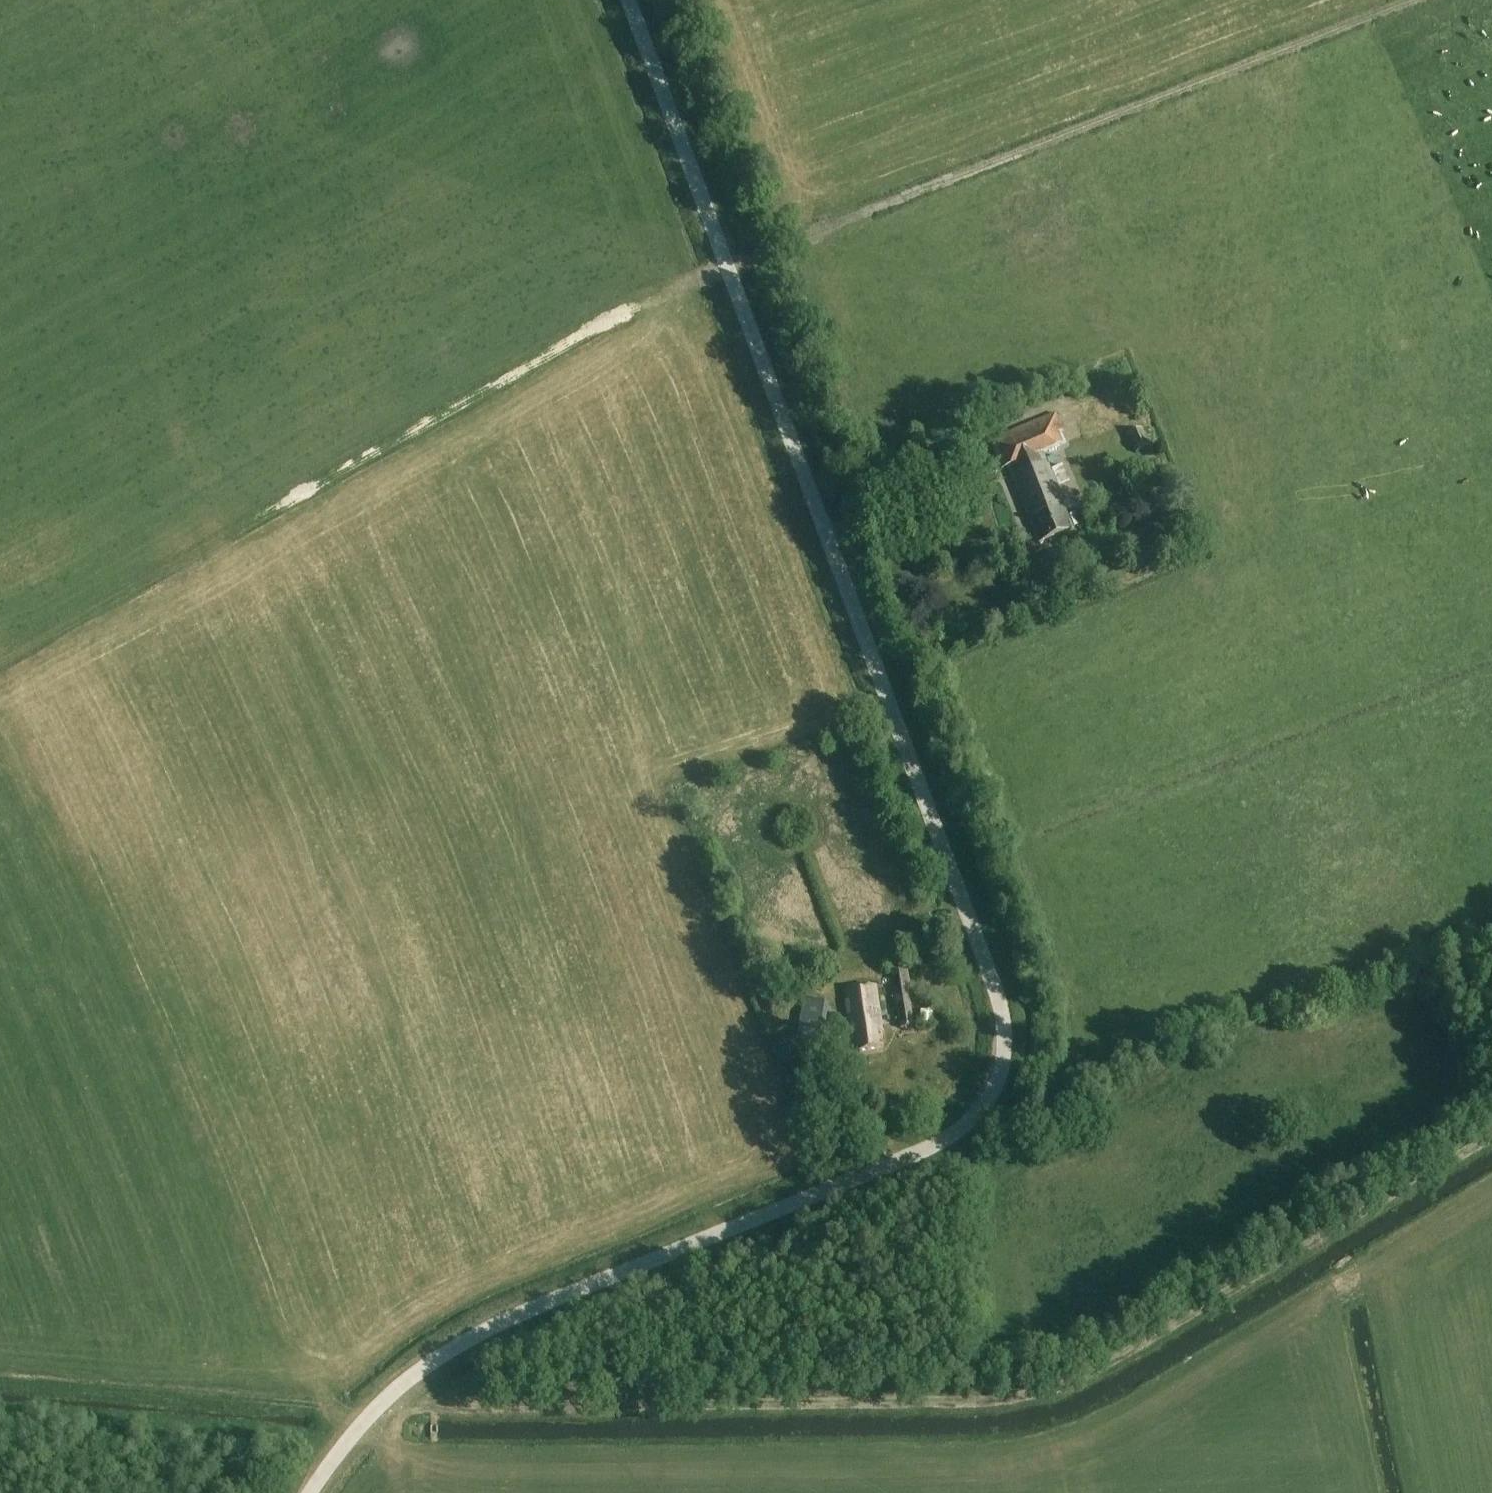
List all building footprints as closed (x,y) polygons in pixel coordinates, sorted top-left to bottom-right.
[(1041,450),(1061,442),(1057,433),(1061,431),(1054,413),(989,439),(1001,468),(1001,467),(1007,465),(1037,542),(1038,543),(1073,528),(1041,450)] [(1136,453),(1149,448),(1141,430),(1129,435),(1136,453)] [(891,971),(899,1028),(912,1026),(904,969),(891,971)] [(891,975),(882,976),(883,984),(892,983),(891,975)] [(882,1047),(878,1017),(874,986),(845,990),(851,1037),(851,1038),(849,1038),(851,1047),(859,1046),(860,1051),(882,1047)] [(802,998),(797,1024),(819,1028),(823,1001),(802,998)] [(791,1034),(780,1042),(795,1059),(805,1051),(791,1034)]
